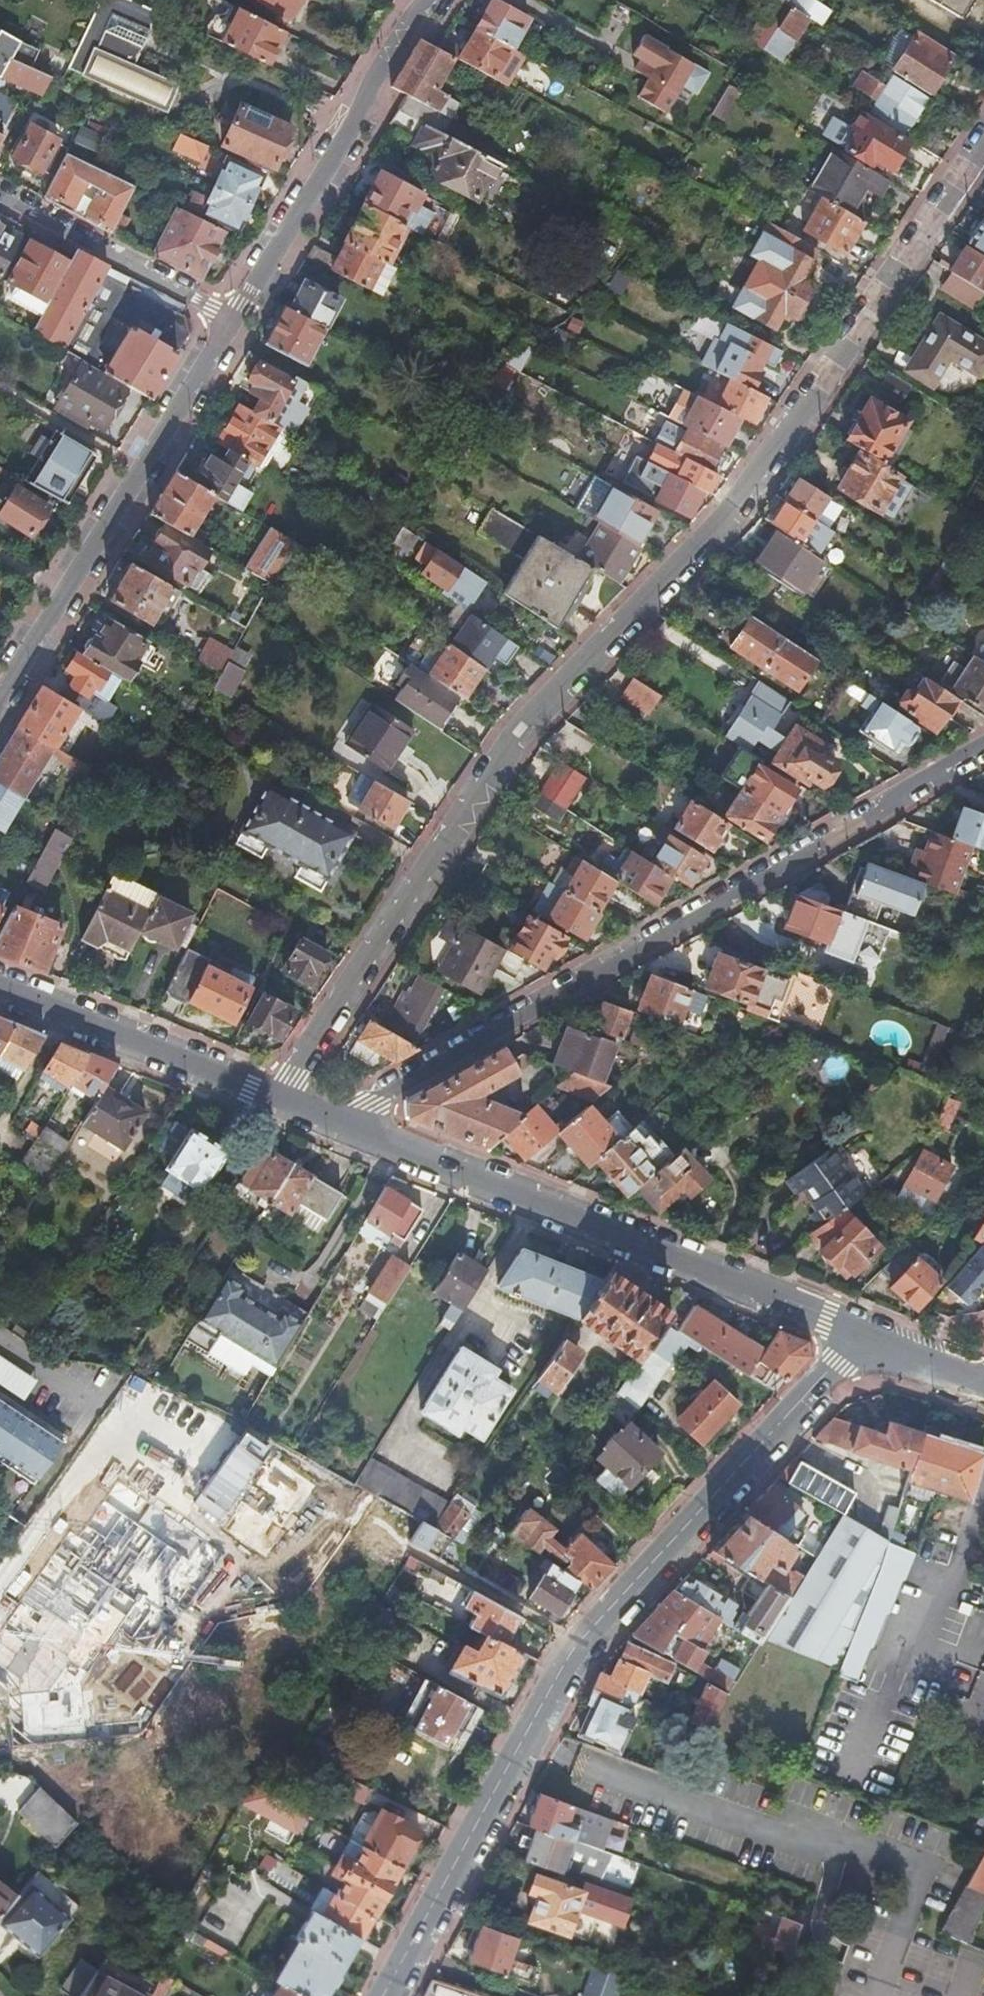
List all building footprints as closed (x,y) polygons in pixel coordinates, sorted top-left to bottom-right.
[(89,23),(142,47),(156,12),(131,0),(100,0),(89,23)] [(301,0),(254,0),(288,21),(301,0)] [(476,30),(510,49),(525,56),(540,29),(493,2),(494,0),(473,0),(488,9),(476,30)] [(776,0),(772,0),(745,40),(762,51),(769,40),(769,39),(776,30),(790,9),(787,7),(776,0)] [(806,19),(820,28),(830,13),(810,0),(791,0),(787,7),(790,9),(806,19)] [(957,17),(967,0),(928,0),(957,17)] [(234,6),(229,4),(224,13),(216,15),(215,14),(213,17),(211,20),(209,22),(207,26),(206,29),(205,33),(204,35),(221,43),(231,24),(226,22),(234,6)] [(266,65),(283,31),(234,6),(226,22),(231,24),(221,43),(266,65)] [(776,30),(791,39),(806,19),(790,9),(776,30)] [(134,66),(142,47),(89,23),(70,63),(68,68),(166,111),(177,85),(134,66)] [(476,30),(462,51),(456,60),(490,79),(506,87),(525,57),(525,56),(510,49),(476,30)] [(776,30),(769,39),(785,49),(791,39),(776,30)] [(891,73),(912,39),(899,30),(878,64),(891,73)] [(10,59),(17,45),(0,35),(0,54),(10,59)] [(707,75),(643,36),(632,56),(644,63),(637,74),(647,79),(636,98),(663,114),(679,87),(695,96),(707,75)] [(455,59),(456,60),(462,51),(443,38),(436,50),(455,59)] [(891,73),(928,96),(949,62),(912,39),(891,73)] [(397,112),(420,124),(423,126),(442,135),(459,106),(436,92),(455,59),(436,50),(420,40),(392,89),(407,97),(397,112)] [(762,51),(777,60),(784,50),(769,40),(762,51)] [(10,59),(0,54),(0,77),(10,59)] [(61,82),(68,68),(70,63),(55,58),(48,76),(51,77),(61,82)] [(48,76),(10,59),(0,77),(0,96),(8,81),(41,96),(51,77),(48,76)] [(644,63),(640,61),(633,71),(637,74),(644,63)] [(876,103),(870,113),(903,134),(917,112),(921,115),(926,106),(923,104),(925,100),(892,79),(885,89),(861,74),(853,87),(876,103)] [(726,86),(709,116),(721,123),(739,93),(726,86)] [(244,162),(269,172),(271,168),(273,168),(291,128),(239,105),(222,145),(246,157),(244,162)] [(397,112),(388,126),(412,139),(420,124),(397,112)] [(898,156),(907,142),(860,114),(851,128),(842,123),(833,139),(846,147),(844,151),(867,165),(870,159),(888,170),(894,168),(899,161),(898,156)] [(66,154),(68,149),(55,143),(57,140),(29,125),(12,157),(39,173),(40,170),(53,178),(66,154)] [(442,135),(423,126),(413,147),(432,156),(435,164),(430,172),(434,181),(476,202),(487,180),(488,180),(489,180),(491,179),(492,178),(493,177),(493,176),(494,176),(494,175),(495,173),(495,172),(495,170),(494,168),(493,166),(495,163),(487,159),(444,136),(442,135)] [(444,136),(487,159),(492,148),(450,126),(444,136)] [(180,135),(174,150),(200,161),(207,147),(180,135)] [(810,191),(849,214),(865,189),(878,196),(886,182),(833,150),(810,191)] [(53,178),(43,197),(109,233),(124,203),(128,197),(133,187),(66,154),(53,178)] [(213,186),(248,202),(261,175),(225,159),(224,162),(208,155),(203,167),(218,174),(213,186)] [(363,206),(366,207),(405,228),(405,229),(421,237),(435,210),(420,202),(422,197),(405,187),(410,178),(400,172),(388,166),(383,175),(380,174),(363,206)] [(235,229),(248,202),(213,186),(201,213),(235,229)] [(821,199),(803,231),(843,255),(862,223),(821,199)] [(346,244),(345,245),(381,264),(385,266),(386,265),(405,229),(405,228),(366,207),(346,244)] [(176,208),(151,255),(201,280),(226,232),(176,208)] [(983,218),(968,243),(983,253),(983,218)] [(20,236),(0,226),(0,273),(20,236)] [(772,286),(803,303),(812,287),(801,280),(817,252),(784,234),(778,245),(790,252),(772,286)] [(16,297),(42,312),(48,301),(45,299),(66,261),(30,241),(7,281),(15,286),(13,291),(18,294),(16,297)] [(345,245),(330,273),(367,291),(381,264),(345,245)] [(759,278),(772,286),(790,252),(778,245),(759,278)] [(312,247),(304,260),(326,271),(333,258),(312,247)] [(950,272),(983,293),(983,290),(983,260),(965,248),(950,272)] [(107,266),(76,250),(73,254),(48,301),(42,312),(31,332),(61,350),(84,363),(148,399),(189,334),(184,316),(186,307),(129,277),(128,280),(124,286),(102,274),(105,269),(107,266)] [(381,264),(367,291),(376,296),(391,267),(386,265),(385,266),(381,264)] [(124,286),(128,280),(105,269),(102,274),(124,286)] [(983,293),(950,272),(939,289),(972,310),(983,293)] [(742,311),(753,318),(772,286),(759,278),(742,311)] [(289,313),(324,331),(325,330),(339,304),(303,285),(289,312),(289,313)] [(793,320),(803,303),(772,286),(753,318),(753,319),(773,331),(783,313),(793,320)] [(289,312),(283,308),(263,346),(305,368),(324,331),(289,313),(289,312)] [(714,342),(721,328),(698,316),(691,330),(714,342)] [(938,317),(906,370),(931,386),(949,358),(976,375),(983,361),(983,345),(938,317)] [(568,336),(555,329),(549,342),(561,348),(568,336)] [(714,372),(730,380),(750,391),(759,374),(756,373),(761,363),(728,346),(714,372)] [(84,363),(61,350),(56,359),(67,366),(55,387),(64,392),(54,408),(81,424),(84,419),(102,429),(125,391),(82,366),(84,363)] [(531,363),(524,377),(560,395),(567,382),(531,363)] [(258,400),(250,415),(275,428),(277,430),(284,433),(285,432),(293,437),(312,403),(304,399),(311,387),(301,382),(298,386),(259,364),(257,366),(255,365),(251,366),(246,374),(247,379),(250,380),(248,383),(253,386),(248,394),(258,400)] [(503,366),(488,384),(501,391),(513,372),(503,366)] [(901,403),(909,390),(886,376),(878,389),(901,403)] [(739,419),(750,425),(765,398),(750,391),(730,380),(715,408),(739,419)] [(293,437),(299,440),(324,395),(311,387),(304,399),(312,403),(293,437)] [(680,427),(723,449),(739,419),(715,408),(695,398),(681,390),(666,419),(680,427)] [(869,401),(844,442),(881,463),(905,422),(869,401)] [(216,444),(228,451),(254,466),(254,467),(257,463),(264,468),(271,456),(272,454),(278,443),(271,439),(277,430),(275,428),(250,415),(238,407),(216,444)] [(272,454),(271,456),(277,459),(290,438),(284,434),(277,430),(271,439),(278,443),(272,454)] [(298,441),(299,440),(293,437),(285,432),(284,433),(277,430),(284,434),(290,438),(291,437),(292,438),(298,441)] [(26,482),(62,502),(92,453),(56,432),(26,482)] [(715,475),(717,476),(724,460),(716,456),(719,450),(685,433),(679,443),(663,435),(657,445),(672,453),(715,475)] [(187,483),(211,496),(221,502),(222,501),(237,476),(244,481),(253,468),(254,466),(228,451),(220,464),(208,458),(203,464),(199,463),(187,483)] [(702,490),(706,492),(715,475),(672,453),(666,464),(646,453),(642,461),(668,474),(702,490)] [(859,455),(838,489),(877,513),(898,479),(859,455)] [(689,517),(702,490),(668,474),(642,461),(635,457),(622,483),(651,496),(656,485),(662,488),(655,500),(689,517)] [(237,476),(222,501),(239,511),(262,473),(253,468),(244,481),(237,476)] [(173,474),(148,515),(200,545),(206,536),(193,528),(211,496),(187,483),(173,474)] [(783,501),(812,520),(827,498),(798,479),(783,501)] [(15,486),(0,510),(0,518),(28,536),(47,506),(15,486)] [(611,487),(591,521),(598,525),(634,545),(654,511),(611,487)] [(827,498),(812,520),(827,530),(842,507),(827,498)] [(768,523),(776,529),(810,551),(818,540),(805,531),(812,520),(783,501),(768,523)] [(501,594),(554,629),(590,569),(577,561),(492,510),(478,534),(522,559),(501,594)] [(590,569),(617,584),(639,548),(634,545),(598,525),(577,561),(590,569)] [(195,570),(197,571),(207,553),(164,527),(153,544),(155,545),(145,562),(185,588),(195,570)] [(389,548),(384,557),(397,566),(416,538),(401,528),(389,548)] [(268,529),(244,570),(242,572),(268,587),(270,584),(275,577),(295,545),(268,529)] [(776,529),(752,566),(800,596),(824,560),(810,551),(776,529)] [(439,595),(454,605),(464,612),(484,583),(425,544),(414,561),(425,569),(422,574),(443,588),(439,595)] [(944,572),(960,582),(964,576),(952,569),(956,564),(946,557),(939,568),(944,572)] [(173,590),(129,564),(108,601),(148,625),(160,605),(167,609),(174,596),(171,594),(173,590)] [(952,569),(964,576),(968,571),(956,564),(952,569)] [(938,568),(923,591),(929,596),(944,572),(939,568),(938,568)] [(482,669),(483,670),(492,658),(503,666),(516,647),(464,612),(454,605),(441,623),(457,634),(448,646),(482,669)] [(729,648),(761,669),(781,638),(748,616),(729,648)] [(127,680),(137,663),(135,662),(145,645),(108,622),(109,621),(107,620),(96,639),(93,638),(83,654),(127,680)] [(456,697),(461,700),(482,669),(448,646),(447,645),(436,637),(415,669),(426,677),(456,697)] [(781,638),(761,669),(795,691),(814,660),(781,638)] [(207,641),(196,662),(221,676),(228,663),(232,654),(207,641)] [(77,677),(63,700),(78,709),(105,725),(115,708),(89,693),(91,689),(97,693),(99,690),(108,673),(76,654),(66,672),(77,677)] [(981,662),(972,656),(964,669),(952,663),(939,682),(951,689),(983,711),(983,664),(981,662)] [(228,663),(221,676),(213,690),(223,695),(228,698),(243,672),(228,663)] [(391,700),(436,728),(456,697),(426,677),(415,669),(408,665),(397,681),(401,685),(391,700)] [(946,716),(957,700),(912,671),(902,685),(908,689),(897,705),(915,717),(936,731),(946,716)] [(121,680),(108,673),(99,690),(111,698),(121,680)] [(658,696),(632,680),(621,697),(647,713),(658,696)] [(748,694),(780,715),(788,702),(772,691),(756,681),(748,694)] [(910,724),(911,723),(849,683),(845,689),(846,694),(856,701),(860,699),(862,701),(859,706),(861,707),(854,717),(858,720),(856,724),(860,727),(858,731),(891,752),(898,741),(904,744),(907,744),(915,732),(913,727),(910,724)] [(42,687),(17,728),(53,750),(54,749),(78,709),(63,700),(42,687)] [(721,737),(747,753),(755,740),(776,754),(771,763),(804,784),(809,776),(820,783),(823,779),(828,783),(836,771),(831,768),(833,764),(822,757),(824,755),(823,746),(794,726),(786,739),(771,729),(780,715),(748,694),(721,737)] [(370,703),(343,745),(383,772),(410,730),(370,703)] [(211,715),(203,711),(197,722),(205,727),(211,715)] [(594,721),(586,734),(613,752),(622,739),(594,721)] [(0,756),(0,785),(23,799),(53,750),(17,728),(0,756)] [(54,759),(84,777),(88,768),(58,751),(54,759)] [(559,763),(538,794),(539,794),(563,810),(583,778),(559,763)] [(756,764),(740,791),(777,814),(794,788),(756,764)] [(391,828),(406,801),(374,783),(360,775),(346,799),(348,803),(359,810),(391,828)] [(1,833),(22,800),(23,799),(0,785),(0,833),(1,833)] [(267,788),(254,810),(339,858),(353,835),(267,788)] [(777,814),(740,791),(724,816),(761,840),(777,814)] [(563,810),(539,794),(531,807),(556,823),(564,810),(563,810)] [(710,850),(727,823),(690,801),(674,828),(710,850)] [(963,806),(951,838),(971,845),(983,850),(983,814),(963,806)] [(339,858),(254,810),(241,834),(267,849),(300,867),(326,881),(339,858)] [(670,876),(687,887),(704,859),(689,850),(669,837),(671,834),(659,826),(640,858),(651,864),(670,876)] [(55,830),(35,866),(25,885),(41,893),(71,839),(55,830)] [(951,838),(935,832),(928,852),(924,862),(915,859),(908,876),(925,882),(954,893),(971,845),(951,838)] [(267,849),(241,834),(234,847),(259,861),(267,849)] [(689,850),(691,846),(671,834),(669,837),(689,850)] [(613,881),(652,905),(670,876),(651,864),(640,858),(625,848),(616,861),(623,865),(613,881)] [(924,862),(928,852),(918,849),(915,859),(924,862)] [(607,855),(597,872),(613,881),(623,865),(616,861),(607,855)] [(571,875),(561,891),(595,910),(613,881),(597,872),(572,856),(564,871),(571,875)] [(913,915),(925,882),(908,876),(868,861),(865,868),(860,866),(854,881),(861,884),(857,893),(851,891),(846,906),(877,917),(882,904),(913,915)] [(318,895),(326,881),(300,867),(293,880),(318,895)] [(102,893),(79,940),(124,962),(155,898),(111,877),(102,893)] [(561,891),(547,883),(531,912),(580,940),(597,911),(595,910),(561,891)] [(9,894),(0,889),(0,912),(9,894)] [(843,911),(797,895),(784,927),(826,943),(854,954),(866,920),(843,911)] [(158,900),(141,932),(142,934),(142,936),(142,937),(143,939),(144,940),(145,941),(146,942),(147,943),(149,944),(150,944),(151,944),(152,945),(153,945),(155,944),(156,944),(157,944),(158,944),(159,943),(160,943),(160,942),(173,949),(190,916),(158,900)] [(846,906),(843,911),(866,920),(875,923),(877,917),(846,906)] [(0,931),(0,957),(43,974),(61,927),(39,918),(41,912),(33,909),(31,915),(12,908),(0,931)] [(526,918),(515,937),(507,953),(537,969),(546,955),(552,958),(562,940),(561,938),(526,918)] [(494,945),(449,920),(439,938),(452,946),(438,972),(478,994),(487,977),(483,973),(498,947),(494,945)] [(854,954),(826,943),(823,952),(874,970),(890,928),(875,923),(866,920),(854,954)] [(507,953),(515,937),(503,931),(494,945),(498,947),(507,953)] [(326,955),(299,941),(281,972),(308,987),(326,955)] [(186,950),(165,993),(187,1003),(189,1001),(233,1023),(249,989),(247,988),(250,981),(249,980),(186,950)] [(788,980),(718,954),(706,987),(749,1003),(746,1010),(767,1019),(770,1011),(775,998),(781,1000),(788,980)] [(767,1019),(779,1023),(797,971),(792,970),(788,980),(781,1000),(775,998),(770,1011),(767,1019)] [(651,973),(651,974),(638,1009),(677,1024),(684,1008),(701,1014),(708,996),(691,990),(691,989),(651,973)] [(419,977),(410,995),(433,1008),(443,990),(419,977)] [(403,993),(383,1030),(399,1039),(400,1037),(414,1045),(433,1008),(410,995),(409,996),(403,993)] [(263,995),(247,1022),(278,1040),(293,1013),(263,995)] [(632,1011),(604,1001),(593,1029),(599,1032),(620,1040),(632,1011)] [(14,1025),(0,1020),(0,1050),(14,1025)] [(383,1030),(368,1021),(348,1053),(366,1065),(374,1052),(393,1063),(417,1050),(399,1039),(383,1030)] [(947,1027),(937,1023),(929,1044),(939,1048),(947,1027)] [(14,1025),(0,1050),(0,1054),(3,1056),(24,1069),(43,1037),(20,1028),(14,1025)] [(593,1029),(590,1028),(587,1036),(566,1029),(552,1064),(574,1072),(602,1082),(616,1042),(598,1036),(599,1032),(593,1029)] [(651,1051),(661,1043),(634,1033),(630,1043),(651,1051)] [(58,1043),(42,1071),(67,1086),(87,1054),(64,1045),(58,1043)] [(537,1058),(503,1046),(406,1101),(407,1117),(486,1149),(503,1133),(535,1106),(530,1100),(517,1111),(478,1096),(509,1079),(519,1073),(530,1065),(537,1058)] [(91,1056),(87,1054),(67,1086),(80,1095),(83,1091),(94,1098),(101,1088),(115,1066),(91,1056)] [(918,1075),(928,1079),(935,1059),(925,1055),(922,1065),(918,1075)] [(24,1069),(3,1056),(0,1061),(0,1069),(17,1080),(24,1069)] [(918,1075),(922,1065),(910,1061),(906,1071),(918,1075)] [(594,1101),(611,1086),(602,1082),(574,1072),(558,1086),(594,1101)] [(101,1088),(94,1098),(79,1122),(121,1149),(143,1115),(101,1088)] [(959,1103),(947,1098),(935,1127),(941,1130),(946,1132),(959,1103)] [(589,1167),(597,1160),(620,1140),(605,1123),(589,1105),(558,1131),(589,1167)] [(535,1106),(503,1133),(527,1160),(558,1131),(535,1106)] [(633,1128),(618,1112),(605,1123),(620,1140),(633,1128)] [(30,1121),(25,1130),(36,1138),(42,1129),(30,1121)] [(659,1141),(641,1121),(637,1125),(654,1145),(659,1141)] [(189,1130),(188,1131),(174,1122),(159,1148),(172,1157),(165,1168),(200,1191),(225,1153),(189,1130)] [(654,1145),(637,1125),(633,1128),(620,1140),(597,1160),(628,1195),(638,1187),(654,1172),(672,1156),(659,1141),(654,1145)] [(66,1143),(43,1127),(42,1129),(36,1138),(59,1154),(66,1143)] [(946,1132),(941,1130),(929,1140),(950,1153),(950,1151),(955,1136),(946,1132)] [(17,1166),(41,1183),(58,1155),(35,1138),(17,1166)] [(848,1159),(837,1142),(786,1179),(797,1194),(805,1188),(814,1201),(812,1202),(817,1210),(810,1214),(820,1228),(845,1210),(871,1191),(864,1181),(857,1186),(850,1175),(848,1177),(840,1165),(848,1159)] [(290,1164),(260,1145),(237,1183),(268,1202),(290,1164)] [(707,1179),(680,1150),(672,1156),(654,1172),(638,1187),(658,1210),(672,1199),(683,1189),(689,1196),(707,1179)] [(898,1198),(934,1218),(940,1208),(940,1204),(934,1201),(952,1168),(923,1153),(898,1198)] [(312,1176),(290,1164),(268,1202),(289,1214),(296,1202),(324,1218),(339,1193),(311,1177),(312,1176)] [(980,1164),(976,1179),(983,1182),(983,1166),(980,1164)] [(408,1202),(384,1187),(364,1219),(401,1242),(420,1212),(407,1204),(408,1202)] [(678,1205),(689,1196),(683,1189),(672,1199),(678,1205)] [(317,1230),(324,1218),(296,1202),(289,1214),(317,1230)] [(845,1210),(820,1228),(811,1234),(823,1248),(820,1251),(822,1253),(822,1256),(831,1266),(834,1265),(836,1267),(841,1263),(852,1274),(880,1248),(845,1210)] [(971,1240),(982,1246),(983,1247),(983,1218),(971,1240)] [(982,1246),(945,1289),(967,1307),(983,1287),(983,1247),(982,1246)] [(904,1249),(879,1274),(894,1284),(890,1289),(916,1311),(942,1282),(904,1249)] [(577,1318),(602,1282),(518,1250),(497,1287),(511,1292),(509,1296),(514,1298),(516,1294),(577,1318)] [(452,1324),(484,1271),(455,1253),(431,1291),(451,1303),(442,1318),(452,1324)] [(385,1303),(407,1269),(390,1257),(367,1291),(385,1303)] [(846,1279),(852,1274),(841,1263),(836,1267),(846,1279)] [(621,1268),(613,1265),(602,1282),(577,1318),(637,1361),(663,1324),(669,1314),(615,1277),(621,1268)] [(245,1288),(224,1275),(183,1344),(241,1379),(250,1365),(269,1376),(301,1323),(279,1309),(275,1315),(241,1294),(245,1288)] [(680,1299),(669,1314),(663,1324),(697,1346),(744,1375),(763,1349),(680,1299)] [(663,1324),(637,1361),(615,1393),(637,1411),(668,1363),(670,1365),(685,1345),(694,1351),(697,1346),(663,1324)] [(784,1333),(776,1330),(763,1349),(744,1375),(773,1394),(808,1356),(804,1342),(784,1333)] [(577,1352),(561,1341),(535,1379),(553,1392),(578,1357),(577,1352)] [(490,1376),(493,1370),(459,1348),(419,1413),(454,1434),(458,1426),(477,1438),(508,1388),(490,1376)] [(36,1379),(0,1356),(0,1385),(25,1400),(36,1379)] [(700,1444),(737,1404),(713,1381),(676,1421),(700,1444)] [(637,1411),(615,1393),(603,1408),(623,1426),(595,1457),(605,1466),(594,1478),(616,1497),(656,1453),(627,1426),(637,1411)] [(0,1401),(0,1462),(35,1486),(64,1443),(0,1401)] [(831,1420),(812,1440),(910,1471),(921,1435),(887,1424),(883,1436),(831,1420)] [(910,1471),(907,1480),(906,1482),(901,1498),(923,1505),(933,1500),(936,1492),(968,1502),(983,1456),(951,1445),(940,1441),(940,1440),(940,1439),(939,1439),(939,1437),(938,1436),(938,1435),(938,1434),(937,1433),(936,1432),(935,1432),(935,1431),(934,1431),(923,1428),(921,1435),(910,1471)] [(274,1459),(258,1484),(277,1496),(295,1508),(298,1510),(315,1485),(274,1459)] [(368,1459),(352,1485),(374,1497),(420,1523),(431,1529),(448,1505),(368,1459)] [(794,1460),(776,1479),(841,1513),(820,1548),(814,1558),(802,1576),(788,1599),(761,1639),(814,1660),(886,1543),(877,1538),(848,1518),(852,1510),(845,1505),(853,1492),(794,1460)] [(897,1477),(877,1538),(886,1543),(887,1544),(901,1498),(906,1482),(907,1480),(897,1477)] [(23,1695),(80,1686),(141,1595),(178,1618),(219,1553),(118,1482),(79,1538),(69,1531),(0,1634),(0,1679),(23,1695)] [(800,1515),(770,1486),(757,1500),(743,1515),(793,1545),(814,1558),(820,1548),(791,1530),(800,1515)] [(455,1495),(448,1505),(431,1529),(449,1539),(461,1545),(468,1535),(459,1529),(469,1515),(474,1508),(455,1495)] [(281,1528),(295,1508),(277,1496),(263,1516),(281,1528)] [(263,1516),(242,1502),(224,1530),(267,1558),(285,1530),(281,1528),(263,1516)] [(523,1510),(506,1534),(534,1553),(550,1528),(523,1510)] [(478,1521),(469,1515),(459,1529),(468,1535),(478,1521)] [(793,1545),(743,1515),(715,1546),(710,1551),(723,1558),(749,1575),(788,1599),(802,1576),(793,1571),(790,1575),(779,1568),(793,1545)] [(420,1523),(408,1543),(438,1559),(449,1539),(431,1529),(420,1523)] [(577,1581),(591,1592),(615,1566),(579,1531),(564,1547),(565,1547),(562,1551),(566,1555),(568,1562),(561,1571),(576,1582),(577,1581)] [(887,1544),(886,1543),(814,1660),(838,1671),(879,1566),(887,1545),(887,1544)] [(844,1677),(856,1682),(868,1648),(872,1646),(884,1614),(888,1612),(899,1581),(905,1579),(914,1553),(887,1545),(879,1566),(838,1671),(837,1675),(838,1676),(839,1675),(844,1677)] [(719,1564),(723,1558),(710,1551),(706,1555),(719,1564)] [(554,1615),(576,1582),(561,1571),(549,1563),(525,1602),(529,1604),(532,1600),(554,1615)] [(759,1644),(761,1639),(788,1599),(749,1575),(747,1580),(752,1583),(747,1591),(748,1592),(746,1594),(756,1601),(746,1617),(741,1614),(732,1628),(759,1644)] [(516,1594),(522,1584),(507,1576),(501,1586),(516,1594)] [(718,1619),(726,1624),(733,1612),(731,1611),(733,1607),(724,1601),(725,1599),(687,1576),(673,1591),(718,1619)] [(513,1624),(517,1617),(470,1591),(468,1594),(466,1599),(461,1608),(474,1614),(468,1626),(485,1634),(510,1648),(517,1636),(509,1631),(513,1624)] [(713,1627),(718,1619),(673,1591),(652,1614),(631,1637),(660,1653),(672,1633),(682,1639),(670,1658),(713,1683),(728,1691),(730,1688),(739,1670),(722,1660),(715,1671),(699,1661),(705,1650),(701,1647),(713,1627)] [(435,1603),(432,1608),(450,1618),(453,1613),(435,1603)] [(404,1622),(379,1609),(374,1619),(366,1634),(390,1647),(404,1622)] [(510,1671),(520,1653),(510,1648),(485,1634),(475,1652),(463,1646),(449,1669),(497,1693),(510,1671)] [(672,1666),(625,1644),(618,1661),(650,1675),(664,1681),(672,1666)] [(594,1684),(591,1691),(608,1697),(607,1700),(615,1704),(617,1701),(625,1705),(632,1704),(642,1679),(648,1682),(650,1675),(618,1661),(613,1673),(610,1679),(601,1675),(599,1674),(597,1678),(594,1684)] [(610,1679),(613,1673),(603,1670),(601,1675),(610,1679)] [(678,1678),(687,1684),(691,1677),(682,1671),(678,1678)] [(431,1682),(423,1677),(402,1717),(409,1721),(431,1682)] [(431,1682),(409,1721),(451,1744),(473,1704),(431,1682)] [(710,1732),(726,1695),(707,1684),(690,1722),(710,1732)] [(3,1697),(8,1735),(30,1735),(86,1735),(85,1725),(94,1724),(92,1689),(81,1691),(80,1686),(23,1695),(3,1697)] [(588,1697),(586,1703),(585,1703),(592,1707),(590,1711),(589,1711),(579,1735),(617,1750),(627,1727),(628,1728),(639,1702),(632,1704),(625,1705),(617,1701),(615,1704),(607,1700),(608,1697),(591,1691),(588,1697)] [(270,1783),(256,1775),(249,1786),(263,1795),(270,1783)] [(371,1791),(347,1779),(340,1793),(365,1805),(371,1791)] [(263,1795),(249,1786),(239,1804),(293,1834),(300,1821),(311,1826),(313,1822),(263,1795)] [(76,1824),(39,1788),(18,1811),(56,1848),(76,1824)] [(611,1820),(578,1808),(539,1794),(528,1825),(535,1827),(585,1846),(585,1847),(599,1852),(611,1820)] [(398,1868),(418,1832),(381,1811),(378,1816),(363,1842),(357,1838),(354,1844),(398,1868)] [(372,1812),(357,1838),(363,1842),(378,1816),(372,1812)] [(612,1856),(599,1852),(585,1847),(585,1846),(535,1827),(530,1840),(521,1837),(518,1846),(527,1849),(523,1858),(523,1859),(560,1873),(561,1871),(563,1868),(600,1881),(612,1856)] [(354,1844),(352,1843),(349,1849),(345,1847),(329,1875),(341,1883),(335,1896),(372,1917),(398,1868),(354,1844)] [(964,1887),(983,1894),(983,1851),(964,1887)] [(562,1885),(534,1875),(528,1893),(538,1897),(529,1922),(570,1936),(571,1933),(591,1940),(589,1942),(591,1943),(599,1919),(624,1927),(633,1897),(585,1880),(581,1892),(566,1887),(567,1884),(563,1883),(562,1885)] [(27,1882),(12,1899),(0,1914),(0,1925),(38,1957),(70,1919),(27,1882)] [(964,1887),(938,1933),(967,1945),(983,1906),(983,1894),(964,1887)] [(0,1889),(0,1914),(12,1899),(0,1889)] [(372,1917),(335,1896),(321,1918),(358,1940),(372,1917)] [(725,1920),(732,1900),(725,1897),(719,1917),(725,1920)] [(784,1919),(799,1924),(800,1925),(805,1913),(788,1907),(784,1919)] [(321,1918),(310,1913),(294,1940),(299,1942),(277,1981),(281,1984),(302,1995),(326,1995),(327,1995),(352,1952),(358,1940),(321,1918)] [(788,1954),(799,1924),(784,1919),(781,1917),(775,1931),(757,1924),(752,1939),(754,1940),(761,1942),(760,1944),(788,1954)] [(517,1940),(480,1927),(479,1929),(474,1927),(467,1947),(473,1949),(468,1962),(504,1975),(530,1985),(539,1970),(510,1960),(517,1940)] [(231,1955),(203,1939),(198,1949),(225,1964),(231,1955)] [(98,1970),(82,1960),(61,1991),(69,1995),(80,1995),(98,1970)] [(153,1991),(102,1963),(98,1970),(80,1995),(150,1995),(153,1991)] [(624,1978),(594,1967),(584,1995),(618,1995),(624,1978)] [(161,1975),(153,1991),(150,1995),(163,1995),(172,1981),(161,1975)] [(277,1981),(268,1977),(257,1995),(274,1995),(281,1984),(277,1981)] [(281,1984),(274,1995),(302,1995),(281,1984)]
